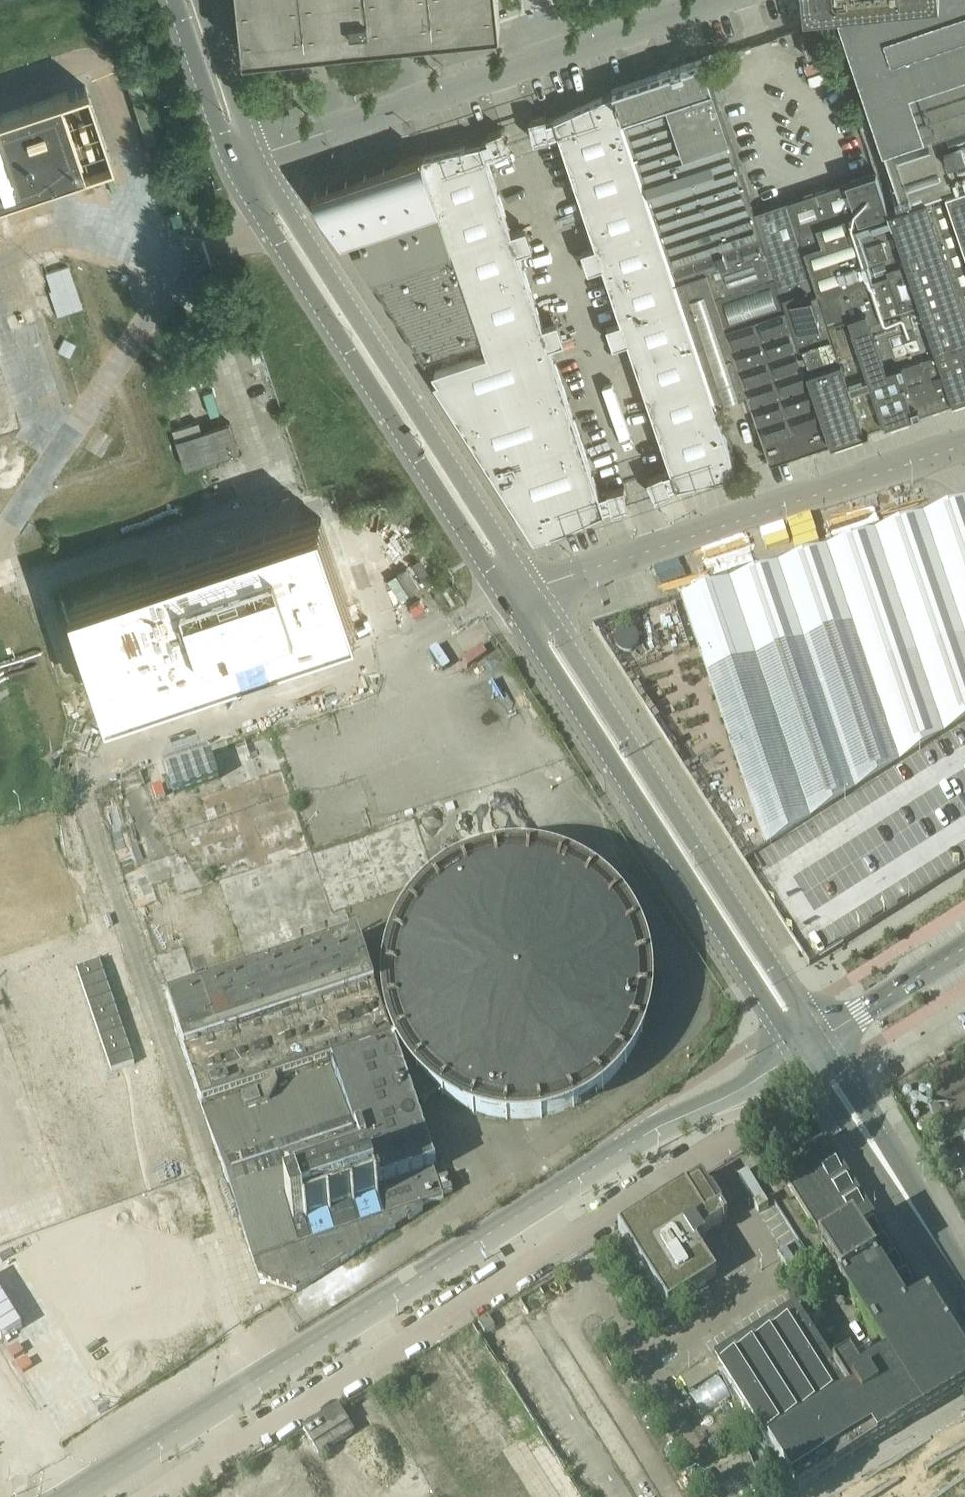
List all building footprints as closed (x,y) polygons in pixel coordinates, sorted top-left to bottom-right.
[(246,51),(501,25),(498,0),(240,0),(245,50),(245,51),(246,51)] [(840,16),(903,203),(964,182),(964,0),(887,0),(840,16)] [(815,27),(814,25),(798,31),(807,57),(823,51),(820,41),(824,40),(819,26),(815,27)] [(704,60),(613,91),(676,281),(708,270),(768,250),(755,211),(713,88),(704,60)] [(111,160),(86,86),(0,114),(0,198),(111,160)] [(719,407),(676,281),(613,91),(554,117),(554,118),(548,120),(547,115),(530,119),(535,140),(551,136),(551,135),(559,133),(597,244),(582,249),(589,269),(603,264),(622,320),(608,324),(614,344),(628,339),(672,470),(664,473),(663,472),(648,479),(657,498),(672,492),(670,487),(677,485),(738,471),(717,408),(719,407)] [(544,325),(519,251),(533,246),(527,226),(512,231),(487,157),(496,154),(496,155),(512,148),(503,128),(487,135),(489,140),(483,142),(482,141),(423,155),(423,154),(313,192),(317,198),(318,198),(339,231),(338,231),(342,238),(346,236),(426,360),(428,359),(426,357),(461,345),(467,360),(433,371),(439,380),(434,382),(535,538),(548,534),(548,535),(605,509),(612,506),(613,511),(630,507),(625,486),(608,490),(608,491),(600,494),(550,345),(565,340),(558,320),(544,325)] [(953,399),(890,209),(889,209),(877,171),(755,211),(768,250),(832,440),(867,428),(953,399)] [(948,195),(946,190),(890,209),(953,399),(964,395),(964,245),(948,195)] [(832,440),(768,250),(708,270),(749,397),(771,460),(832,440)] [(49,290),(58,315),(82,307),(68,266),(46,273),(52,290),(49,290)] [(749,397),(708,270),(676,281),(719,407),(725,405),(723,401),(742,394),(743,399),(749,397)] [(64,338),(58,350),(69,356),(75,343),(64,338)] [(200,422),(174,430),(187,469),(240,451),(230,422),(203,431),(200,422)] [(679,597),(764,848),(742,862),(808,966),(964,866),(964,500),(679,597)] [(355,624),(320,519),(75,601),(104,688),(110,706),(355,624)] [(504,717),(524,706),(488,646),(469,657),(504,717)] [(394,942),(357,946),(365,970),(387,970),(386,980),(386,990),(386,1000),(388,1011),(390,1021),(393,1030),(397,1040),(401,1049),(406,1058),(412,1067),(418,1075),(426,1082),(433,1089),(441,1095),(450,1101),(459,1106),(468,1110),(478,1113),(488,1116),(498,1118),(508,1119),(519,1119),(529,1119),(539,1117),(549,1115),(559,1112),(569,1109),(578,1104),(587,1099),(595,1094),(603,1087),(611,1080),(618,1072),(624,1064),(630,1055),(635,1046),(639,1037),(643,1027),(645,1017),(647,1006),(648,996),(649,986),(648,975),(647,965),(644,955),(641,945),(638,935),(633,926),(628,917),(622,908),(615,900),(608,893),(600,886),(592,880),(583,874),(574,870),(565,865),(555,862),(545,860),(535,858),(525,857),(515,856),(504,857),(494,859),(484,861),(474,864),(464,868),(462,869),(454,872),(445,878),(437,884),(429,891),(421,898),(414,906),(408,914),(403,923),(398,933),(394,942)] [(197,1000),(167,1009),(238,1218),(258,1279),(295,1292),(422,1211),(420,1206),(442,1199),(441,1196),(436,1181),(432,1170),(434,1169),(431,1159),(391,1047),(365,970),(357,947),(357,946),(208,996),(205,987),(194,991),(197,1000)] [(98,961),(75,969),(110,1072),(133,1064),(98,961)] [(955,1016),(964,1039),(964,1012),(955,1016)] [(903,1050),(885,1066),(902,1085),(920,1068),(903,1050)] [(964,1390),(964,1362),(825,1139),(801,1154),(808,1165),(783,1180),(816,1232),(841,1217),(849,1230),(818,1250),(886,1358),(859,1375),(850,1360),(833,1370),(795,1309),(713,1361),(797,1495),(964,1390)] [(446,1177),(436,1181),(441,1196),(451,1193),(446,1177)] [(618,1229),(668,1308),(716,1277),(696,1246),(703,1241),(700,1236),(722,1223),(723,1224),(725,1223),(724,1221),(727,1220),(720,1209),(722,1208),(711,1191),(709,1192),(700,1177),(618,1229)] [(353,1432),(338,1408),(302,1430),(318,1455),(353,1432)]
